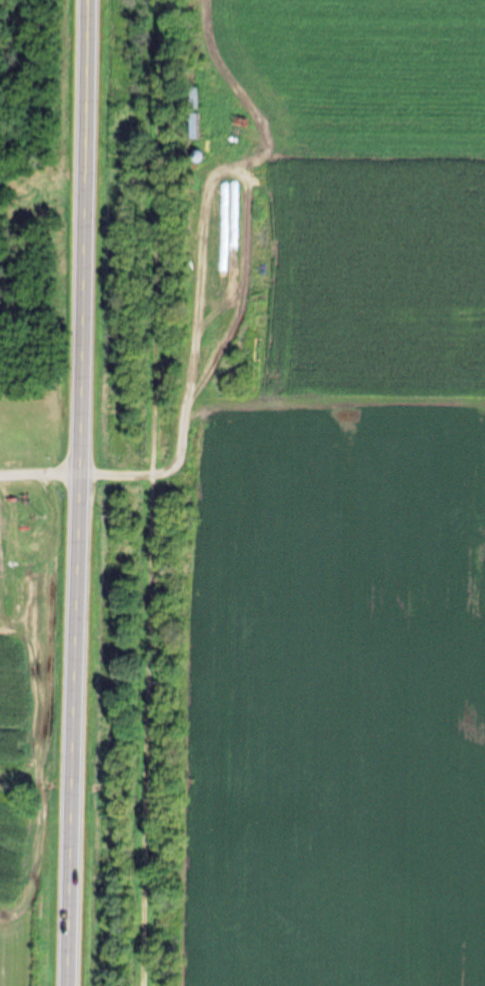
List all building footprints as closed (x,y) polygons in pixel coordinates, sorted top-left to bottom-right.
[(221,303),(229,303),(230,216),(240,216),(240,190),(223,190),(221,303)]
